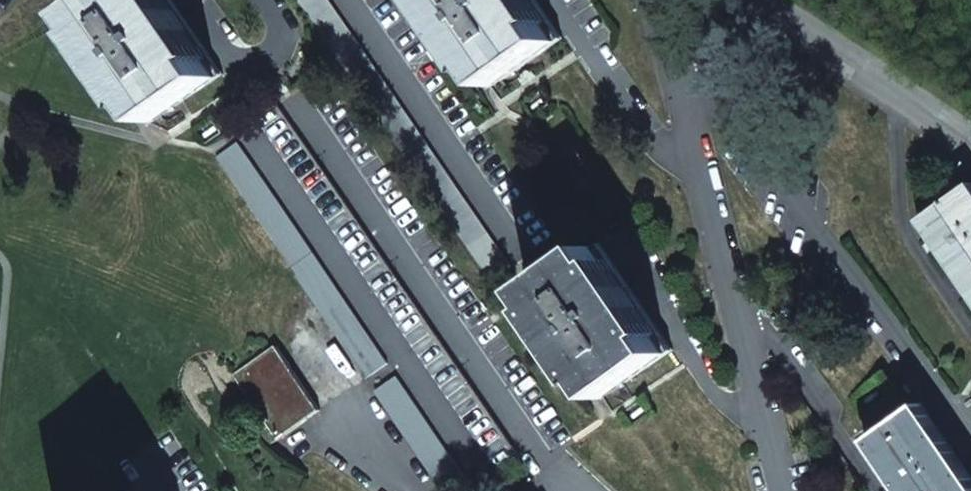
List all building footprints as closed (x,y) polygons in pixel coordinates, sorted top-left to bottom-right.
[(203,48),(182,18),(170,0),(105,0),(79,19),(90,35),(85,39),(135,111),(140,107),(152,125),(169,113),(223,75),(203,48)] [(546,0),(431,0),(480,70),(486,66),(498,83),(569,32),(546,0)] [(521,458),(278,107),(256,122),(499,474),(521,458)] [(343,348),(368,383),(390,367),(366,332),(292,226),(236,147),(215,162),(250,213),(343,348)] [(921,218),(970,291),(970,182),(921,218)] [(677,344),(601,234),(530,286),(542,303),(536,307),(588,381),(593,377),(605,395),(677,344)] [(266,362),(308,425),(322,415),(279,353),(266,362)] [(270,452),(308,425),(266,362),(236,383),(268,429),(259,436),(270,452)] [(441,490),(474,490),(399,382),(377,397),(405,437),(422,462),(441,490)] [(924,403),(868,444),(901,490),(970,490),(970,469),(924,403)] [(407,472),(422,462),(405,437),(390,447),(407,472)]
